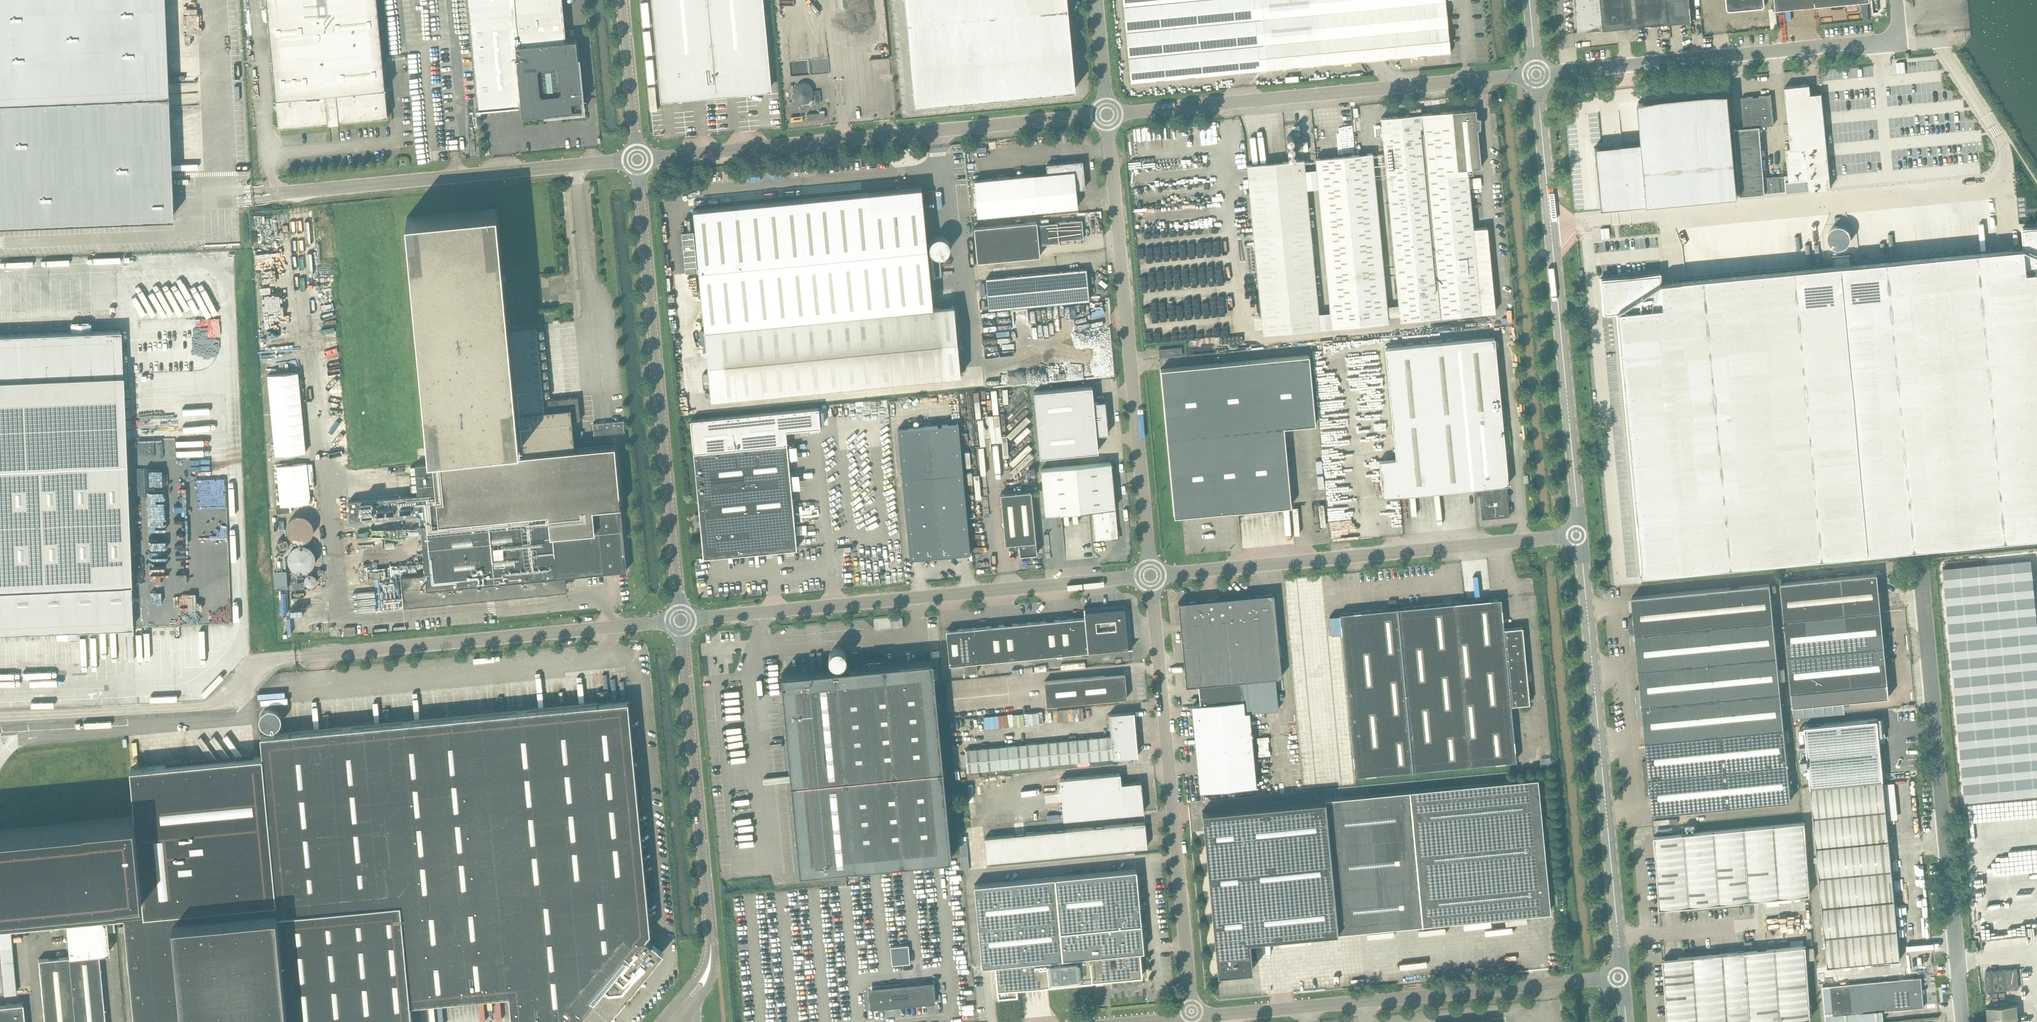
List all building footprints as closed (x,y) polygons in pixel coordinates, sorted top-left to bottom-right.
[(172,217),(163,0),(0,0),(0,224),(172,217)] [(251,161),(419,151),(410,0),(241,0),(251,161)] [(515,105),(477,109),(477,110),(519,106),(519,103),(521,103),(522,115),(549,113),(550,114),(556,114),(556,112),(583,110),(576,39),(566,40),(562,0),(468,0),(478,107),(515,103),(515,105)] [(661,96),(662,96),(662,94),(770,84),(770,86),(771,86),(763,0),(652,0),(661,96)] [(915,93),(915,103),(1076,88),(1067,0),(905,0),(915,93)] [(1131,83),(1450,52),(1448,27),(1461,26),(1459,0),(1123,0),(1131,83)] [(1691,12),(1690,0),(1575,0),(1578,33),(1692,22),(1691,12)] [(1727,9),(1730,11),(1762,8),(1764,6),(1764,0),(1727,0),(1727,9)] [(1776,9),(1869,0),(1775,0),(1776,9)] [(182,13),(188,13),(188,21),(182,21),(183,34),(199,33),(199,2),(181,2),(182,13)] [(1734,128),(1735,138),(1740,196),(1786,191),(1810,189),(1831,187),(1822,93),(1811,94),(1810,84),(1785,86),(1791,148),(1786,149),(1789,175),(1764,177),(1760,126),(1774,125),(1771,95),(1741,98),(1744,127),(1734,128)] [(775,90),(762,90),(762,112),(775,112),(775,90)] [(1642,145),(1594,150),(1600,210),(1738,196),(1728,93),(1638,102),(1642,145)] [(1416,114),(1381,118),(1400,320),(1481,312),(1495,311),(1487,227),(1473,228),(1468,173),(1473,173),(1472,168),(1481,167),(1477,128),(1480,128),(1480,122),(1477,122),(1475,109),(1422,114),(1421,108),(1415,109),(1416,114)] [(820,113),(807,114),(807,120),(825,118),(824,110),(820,111),(820,113)] [(1332,327),(1388,321),(1372,153),(1316,158),(1332,327)] [(1247,165),(1248,175),(1263,333),(1320,328),(1304,159),(1247,165)] [(1048,173),(974,180),(975,190),(977,216),(1068,207),(1078,206),(1076,188),(1085,188),(1083,161),(1047,164),(1048,173)] [(693,209),(705,329),(712,399),(960,375),(954,305),(933,307),(921,187),(693,209)] [(566,581),(564,578),(566,577),(566,576),(627,570),(615,445),(575,449),(572,421),(580,420),(578,397),(543,400),(536,325),(508,328),(497,209),(407,218),(430,463),(415,464),(417,494),(348,501),(350,521),(419,515),(425,573),(401,575),(404,606),(554,591),(555,589),(558,590),(562,589),(564,587),(566,584),(566,581)] [(1081,220),(1037,224),(1036,221),(973,227),(977,260),(1040,255),(1039,244),(1059,242),(1059,240),(1084,238),(1083,226),(1084,226),(1084,225),(1081,225),(1081,220)] [(1600,278),(1603,312),(1616,311),(1636,526),(1640,574),(1773,562),(1968,543),(2036,537),(2036,226),(2022,227),(2024,247),(1851,263),(1850,253),(1832,254),(1833,265),(1660,282),(1659,273),(1600,278)] [(929,237),(929,256),(946,256),(946,237),(929,237)] [(940,259),(930,259),(931,276),(942,275),(940,259)] [(989,309),(1079,300),(1089,299),(1087,269),(986,278),(989,309)] [(1389,305),(1389,315),(1399,315),(1398,305),(1389,305)] [(82,629),(82,637),(102,636),(102,628),(132,627),(120,330),(90,331),(89,323),(69,324),(70,332),(0,335),(0,632),(82,629)] [(1379,460),(1382,486),(1383,496),(1479,487),(1482,519),(1509,516),(1506,484),(1508,484),(1494,337),(1385,348),(1396,459),(1379,460)] [(1159,349),(1159,357),(1182,355),(1182,347),(1159,349)] [(1277,358),(1161,369),(1174,516),(1291,505),(1284,427),(1316,424),(1309,355),(1277,358)] [(304,453),(299,372),(268,374),(273,455),(304,453)] [(1092,386),(1034,391),(1040,456),(1098,451),(1097,434),(1108,433),(1105,401),(1094,402),(1092,386)] [(705,550),(706,555),(710,554),(710,553),(715,553),(715,554),(738,552),(738,554),(797,548),(786,430),(820,427),(819,408),(691,420),(700,523),(703,523),(705,545),(706,545),(706,550),(705,550)] [(902,478),(909,549),(910,559),(970,553),(958,423),(898,428),(902,478)] [(1041,469),(1044,504),(1045,514),(1093,510),(1096,539),(1118,537),(1111,462),(1041,469)] [(279,506),(313,504),(310,463),(277,465),(279,506)] [(1000,494),(1004,534),(1005,544),(1019,543),(1020,555),(1037,553),(1031,491),(1000,494)] [(197,510),(220,509),(219,496),(196,497),(197,510)] [(199,524),(220,523),(220,513),(199,513),(199,524)] [(313,531),(313,529),(312,526),(312,523),(310,521),(308,519),(306,517),(304,516),(301,516),(298,516),(296,516),(293,517),(291,519),(289,520),(287,523),(286,525),(286,528),(286,531),(286,533),(288,536),(289,538),(291,540),(294,541),(296,542),(299,543),(302,542),(304,542),(307,540),(309,539),(310,536),(312,534),(313,531)] [(315,564),(316,562),(316,559),(315,557),(314,554),(312,552),(310,550),(308,549),(305,548),(302,548),(300,548),(297,548),(295,549),(293,551),(291,553),(289,555),(288,558),(288,560),(288,563),(288,565),(289,568),(290,570),(292,572),(294,574),(297,575),(299,576),(302,576),(305,575),(307,575),(310,573),(312,571),(313,569),(315,567),(315,564)] [(220,550),(220,561),(229,561),(229,550),(220,550)] [(163,564),(163,555),(162,555),(162,561),(153,562),(152,554),(148,555),(149,566),(155,566),(154,564),(163,564)] [(2031,559),(1943,568),(1965,801),(2036,794),(2036,622),(2031,559)] [(220,568),(220,621),(227,621),(227,608),(231,608),(230,572),(229,572),(229,568),(220,568)] [(287,571),(274,571),(274,588),(287,587),(287,571)] [(1884,587),(1883,573),(1781,583),(1793,705),(1889,696),(1885,659),(1891,658),(1888,632),(1883,633),(1879,587),(1884,587)] [(1770,584),(1642,596),(1632,597),(1634,620),(1629,620),(1631,647),(1637,647),(1641,692),(1636,692),(1638,719),(1644,718),(1648,764),(1643,764),(1645,791),(1651,790),(1653,814),(1791,800),(1770,584)] [(1197,684),(1199,704),(1192,705),(1200,791),(1256,786),(1249,711),(1278,709),(1275,677),(1281,676),(1274,593),(1178,602),(1186,685),(1197,684)] [(1501,598),(1339,613),(1341,632),(1355,775),(1516,760),(1511,704),(1530,703),(1522,626),(1504,628),(1501,598)] [(1085,617),(946,630),(947,640),(949,664),(964,663),(965,673),(977,672),(976,662),(1088,651),(1123,648),(1132,647),(1128,647),(1125,610),(1127,608),(1123,605),(1121,607),(1085,611),(1084,607),(1085,617)] [(877,627),(903,627),(903,618),(877,619),(877,627)] [(837,666),(845,652),(833,646),(825,660),(837,666)] [(800,872),(951,858),(933,660),(781,674),(800,872)] [(1047,705),(1117,699),(1127,698),(1125,673),(1044,681),(1047,705)] [(65,922),(105,918),(125,916),(135,1021),(412,1021),(410,1003),(509,994),(512,1021),(575,1021),(576,1021),(604,1021),(662,952),(652,944),(645,938),(650,932),(628,700),(272,734),(265,735),(261,735),(262,745),(263,756),(131,768),(135,817),(0,830),(0,928),(65,922)] [(272,734),(271,729),(275,728),(278,726),(281,723),(281,719),(281,715),(279,711),(276,709),(272,708),(268,708),(264,710),(261,713),(260,717),(260,721),(262,724),(264,727),(265,735),(272,734)] [(1110,725),(1135,722),(1134,711),(1109,713),(1110,725)] [(1883,718),(1805,727),(1827,966),(1900,959),(1880,745),(1885,744),(1883,718)] [(1135,722),(1110,725),(1111,736),(1136,733),(1135,722)] [(1137,744),(1136,733),(1111,736),(1112,747),(1137,744)] [(1112,747),(1111,736),(1090,738),(1092,760),(1113,758),(1112,747)] [(1092,760),(1090,738),(1075,739),(1077,761),(1092,760)] [(1075,739),(1060,740),(1062,762),(1077,761),(1075,739)] [(1062,762),(1060,740),(1045,742),(1047,764),(1062,762)] [(1045,742),(1026,744),(1028,766),(1047,764),(1045,742)] [(1026,744),(1011,745),(1013,767),(1028,766),(1026,744)] [(1138,756),(1137,744),(1112,747),(1113,758),(1138,756)] [(1013,767),(1011,745),(996,747),(998,769),(1013,767)] [(998,769),(996,747),(981,748),(983,770),(998,769)] [(983,770),(981,748),(965,749),(967,771),(983,770)] [(1064,819),(1134,813),(1144,812),(1141,781),(1121,783),(1120,773),(1060,779),(1064,819)] [(1325,799),(1202,811),(1218,973),(1252,970),(1249,929),(1336,921),(1337,923),(1338,931),(1338,933),(1339,933),(1338,931),(1422,923),(1422,925),(1423,925),(1423,923),(1549,911),(1536,779),(1411,791),(1410,790),(1409,790),(1409,791),(1326,799),(1326,798),(1325,798),(1325,799)] [(1805,821),(1654,836),(1660,909),(1810,894),(1805,821)] [(974,863),(1137,847),(1147,846),(1145,822),(972,839),(974,863)] [(1017,987),(1047,984),(1094,980),(1093,976),(1095,976),(1096,983),(1103,982),(1102,976),(1104,975),(1104,977),(1108,977),(1108,975),(1111,975),(1112,977),(1142,974),(1140,951),(1144,950),(1136,869),(974,884),(982,966),(995,964),(998,998),(1018,996),(1017,987)] [(68,956),(38,959),(44,1021),(105,1021),(98,954),(108,953),(105,918),(65,922),(68,956)] [(1804,945),(1663,959),(1667,1021),(1768,1021),(1811,1018),(1806,945),(1804,945)] [(1987,991),(1997,990),(2019,989),(2017,968),(1985,971),(1987,991)] [(1826,1021),(1873,1021),(1883,1021),(1882,1011),(1924,1007),(1921,977),(1823,986),(1826,1021)] [(933,982),(872,988),(874,1008),(935,1003),(933,982)] [(22,1003),(0,1005),(0,1021),(24,1021),(22,1003)] [(2017,1004),(1987,1007),(1988,1021),(2019,1021),(2017,1004)]
